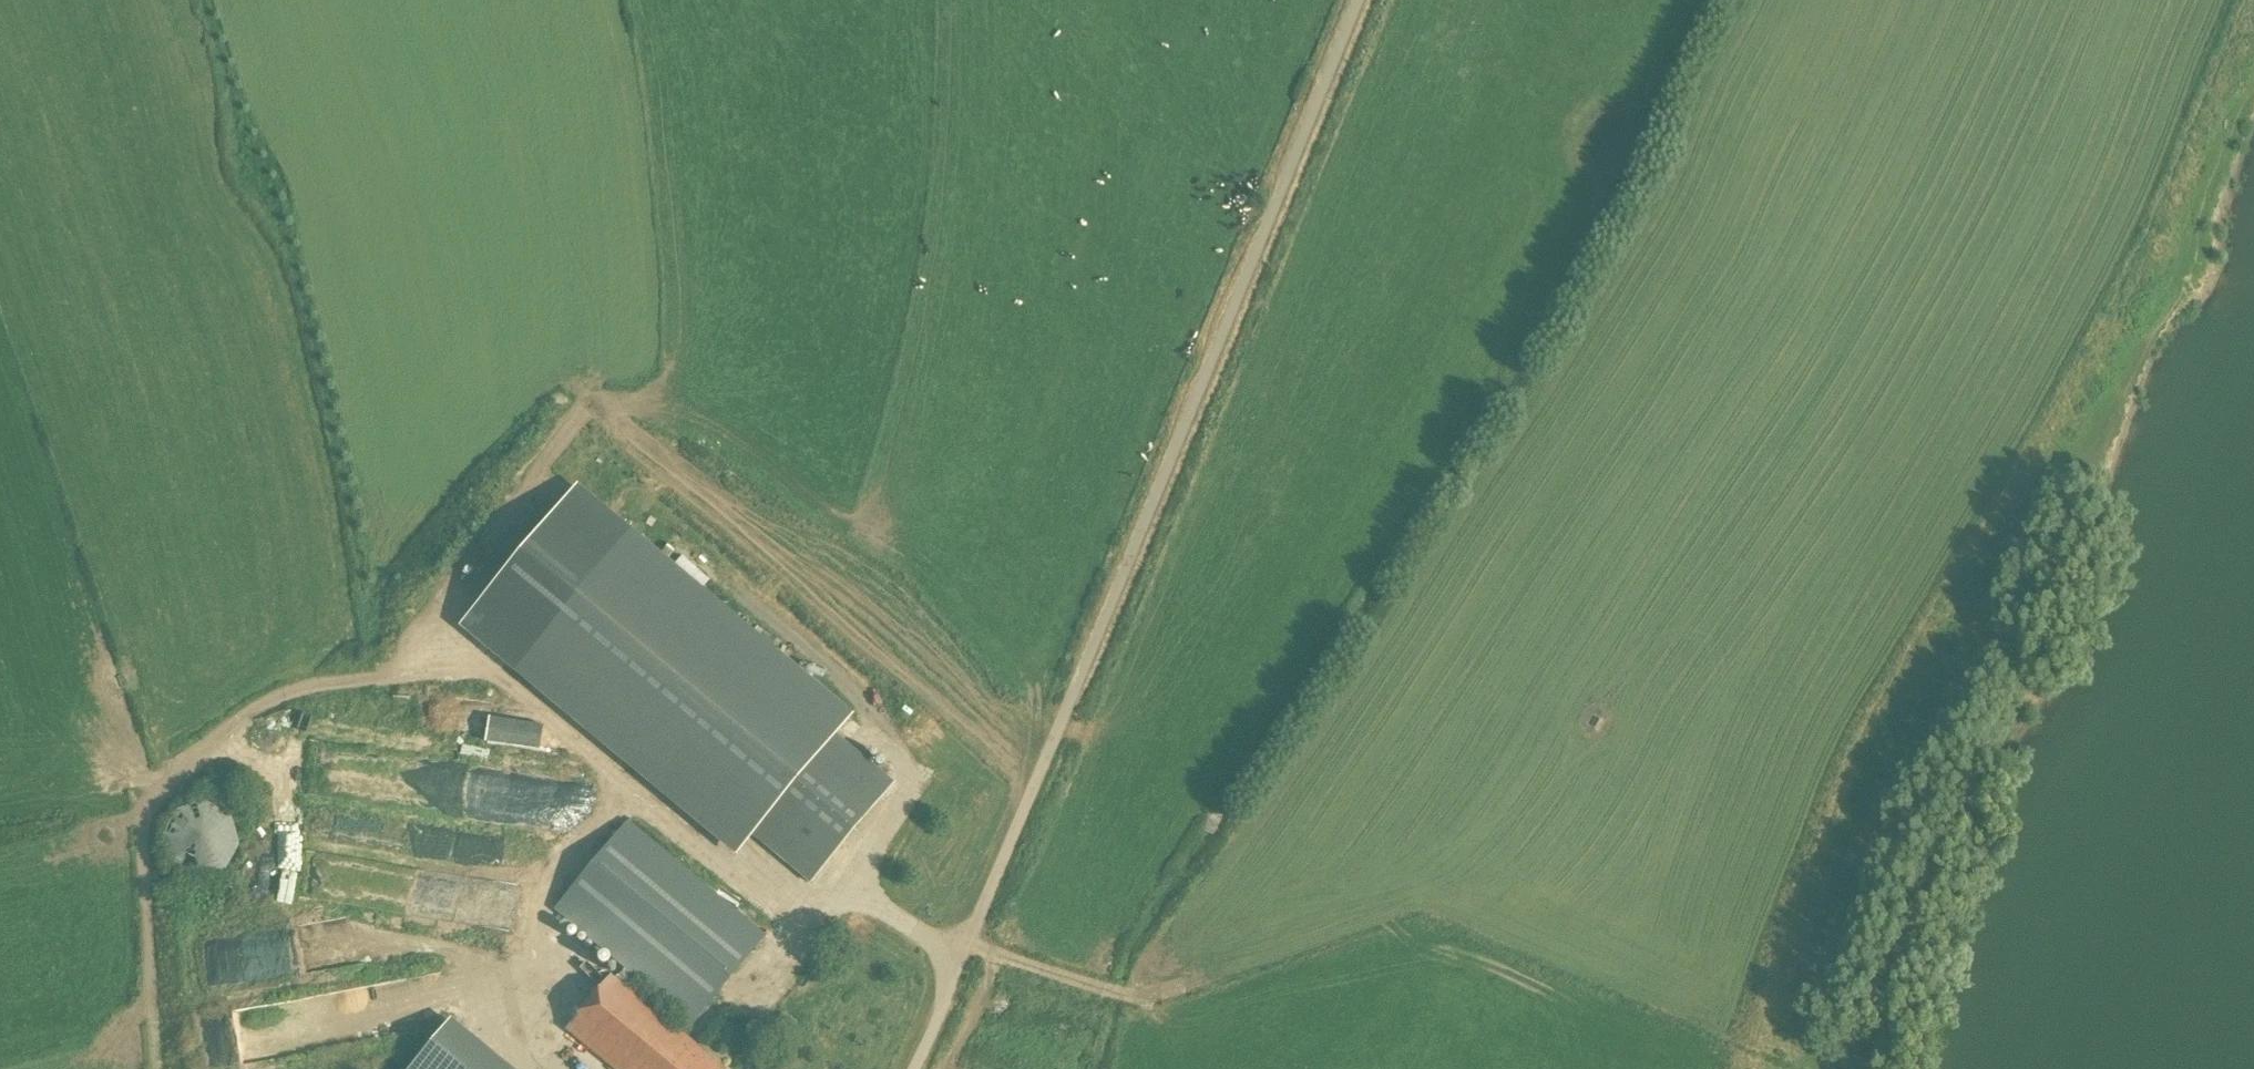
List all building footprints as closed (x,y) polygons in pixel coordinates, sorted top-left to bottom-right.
[(573,486),(460,622),(736,851),(751,834),(809,882),(892,782),(835,734),(850,716),(573,486)] [(174,871),(200,886),(225,876),(241,851),(234,824),(207,810),(179,815),(162,844),(174,871)] [(688,1029),(766,936),(627,820),(553,909),(688,1029)] [(697,1050),(698,1048),(612,976),(567,1030),(614,1068),(720,1068),(697,1050)] [(787,1034),(796,1025),(787,1016),(778,1026),(787,1034)] [(450,1019),(409,1068),(511,1068),(450,1019)] [(784,1068),(789,1062),(784,1057),(779,1064),(784,1068)]
